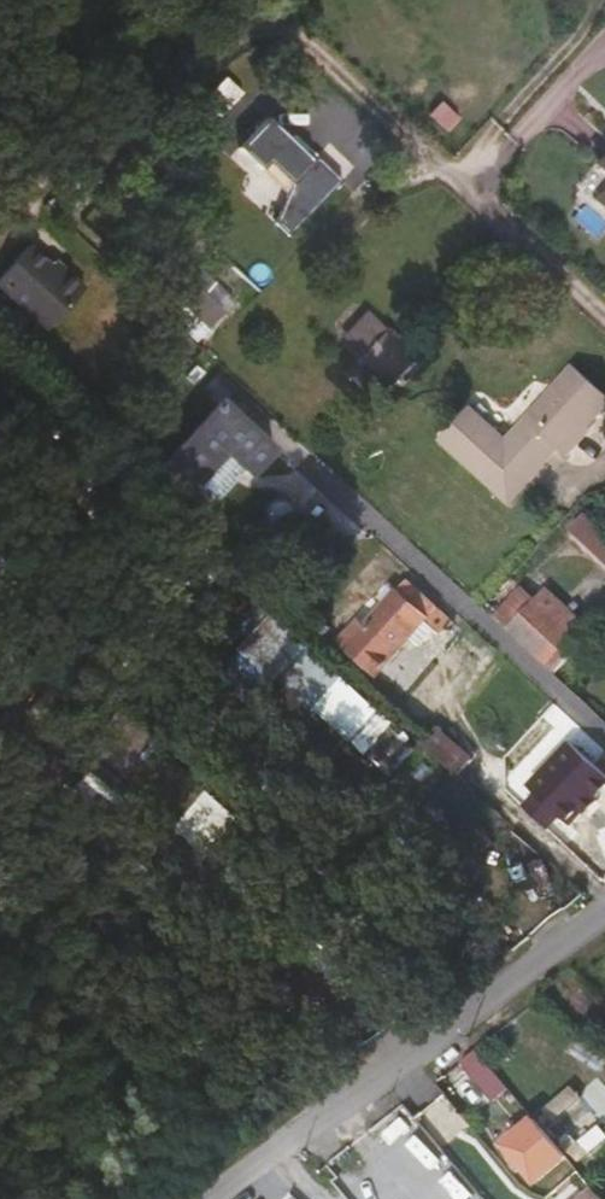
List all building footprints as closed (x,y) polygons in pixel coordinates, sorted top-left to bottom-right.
[(277,227),(291,240),(344,184),(318,160),(314,164),(269,122),(240,153),(263,174),(269,167),(292,188),(277,227)] [(6,302),(58,350),(96,310),(73,289),(68,294),(39,267),(6,302)] [(185,290),(169,308),(206,342),(222,324),(207,311),(185,290)] [(224,293),(207,311),(222,324),(224,326),(241,309),(224,293)] [(325,335),(378,388),(400,366),(347,314),(325,335)] [(409,374),(400,366),(378,388),(387,396),(409,374)] [(274,427),(212,369),(196,387),(230,418),(171,483),(199,509),(236,468),(262,492),(284,468),(258,445),(274,427)] [(525,425),(559,458),(565,464),(604,420),(604,398),(576,372),(525,425)] [(559,458),(525,425),(505,446),(470,410),(439,442),(509,509),(559,458)] [(581,513),(565,531),(604,568),(604,535),(581,513)] [(534,605),(501,636),(516,650),(547,617),(534,605)] [(411,745),(276,615),(243,649),(379,778),(411,745)] [(379,654),(372,648),(368,644),(348,665),(353,670),(383,697),(432,643),(446,655),(459,642),(445,628),(436,637),(413,617),(379,654)] [(591,658),(547,617),(516,650),(560,690),(591,658)] [(200,854),(234,824),(164,746),(130,776),(200,854)] [(440,749),(426,763),(463,797),(476,781),(440,749)] [(526,1114),(533,1107),(492,1058),(481,1068),(513,1107),(518,1104),(526,1114)] [(555,1186),(583,1166),(551,1129),(525,1149),(555,1186)] [(603,1191),(595,1198),(604,1198),(604,1193),(603,1191)]
